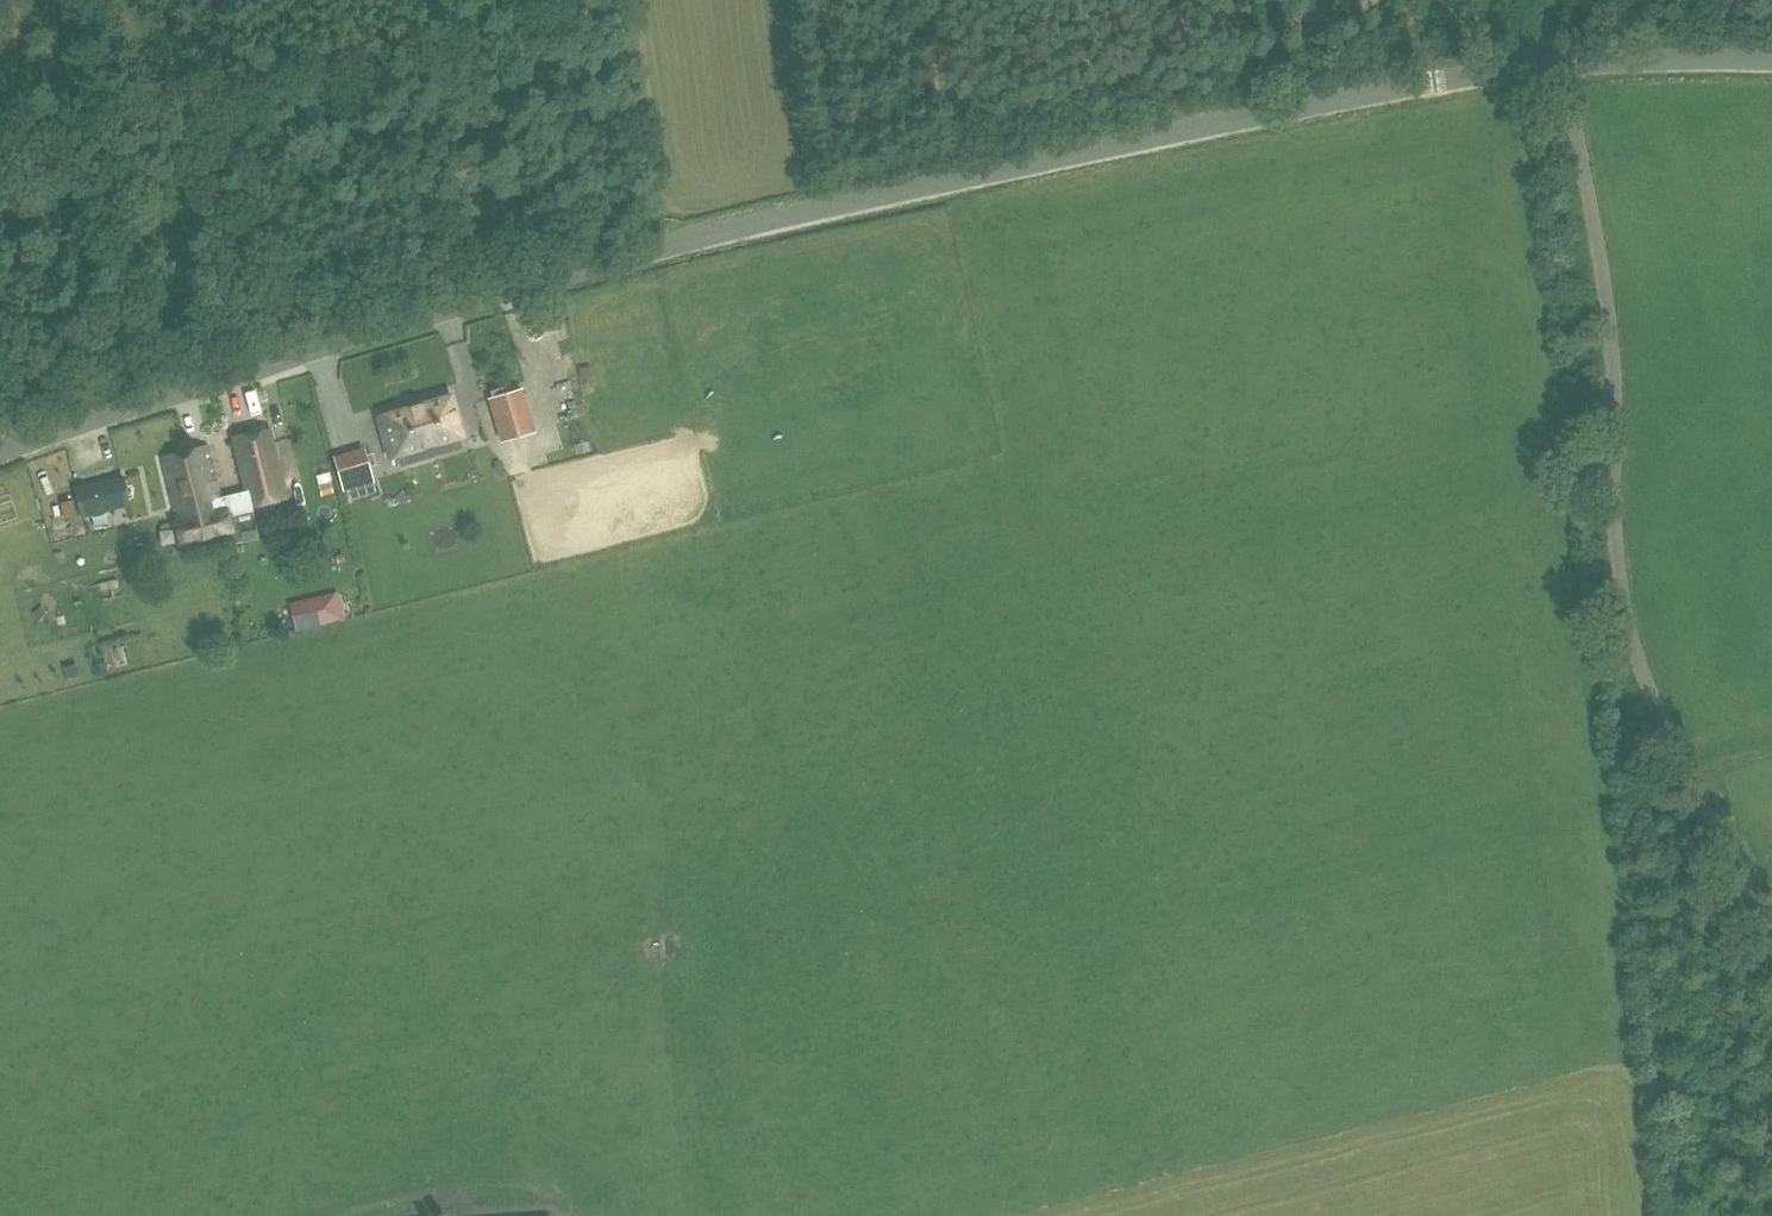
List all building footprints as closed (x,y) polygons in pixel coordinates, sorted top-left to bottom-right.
[(491,398),(503,439),(534,430),(522,389),(491,398)] [(451,396),(380,417),(391,455),(399,453),(403,464),(441,453),(438,442),(463,434),(451,396)] [(257,408),(240,409),(242,427),(258,426),(257,408)] [(251,506),(287,497),(270,428),(233,437),(246,491),(219,498),(207,445),(185,451),(191,476),(188,476),(194,504),(200,502),(203,515),(211,512),(217,534),(239,529),(235,513),(252,509),(251,506)] [(364,449),(336,457),(345,486),(373,478),(364,449)] [(180,544),(217,534),(211,512),(203,515),(200,502),(194,504),(188,476),(191,476),(185,451),(162,457),(178,521),(174,522),(180,544)] [(136,472),(75,487),(82,517),(129,506),(127,495),(141,492),(136,472)] [(61,502),(63,515),(76,512),(73,499),(61,502)] [(320,595),(289,602),(296,630),(326,623),(326,621),(339,618),(333,594),(320,597),(320,595)] [(32,612),(39,620),(48,612),(41,604),(32,612)] [(63,666),(67,680),(81,676),(77,662),(63,666)]
